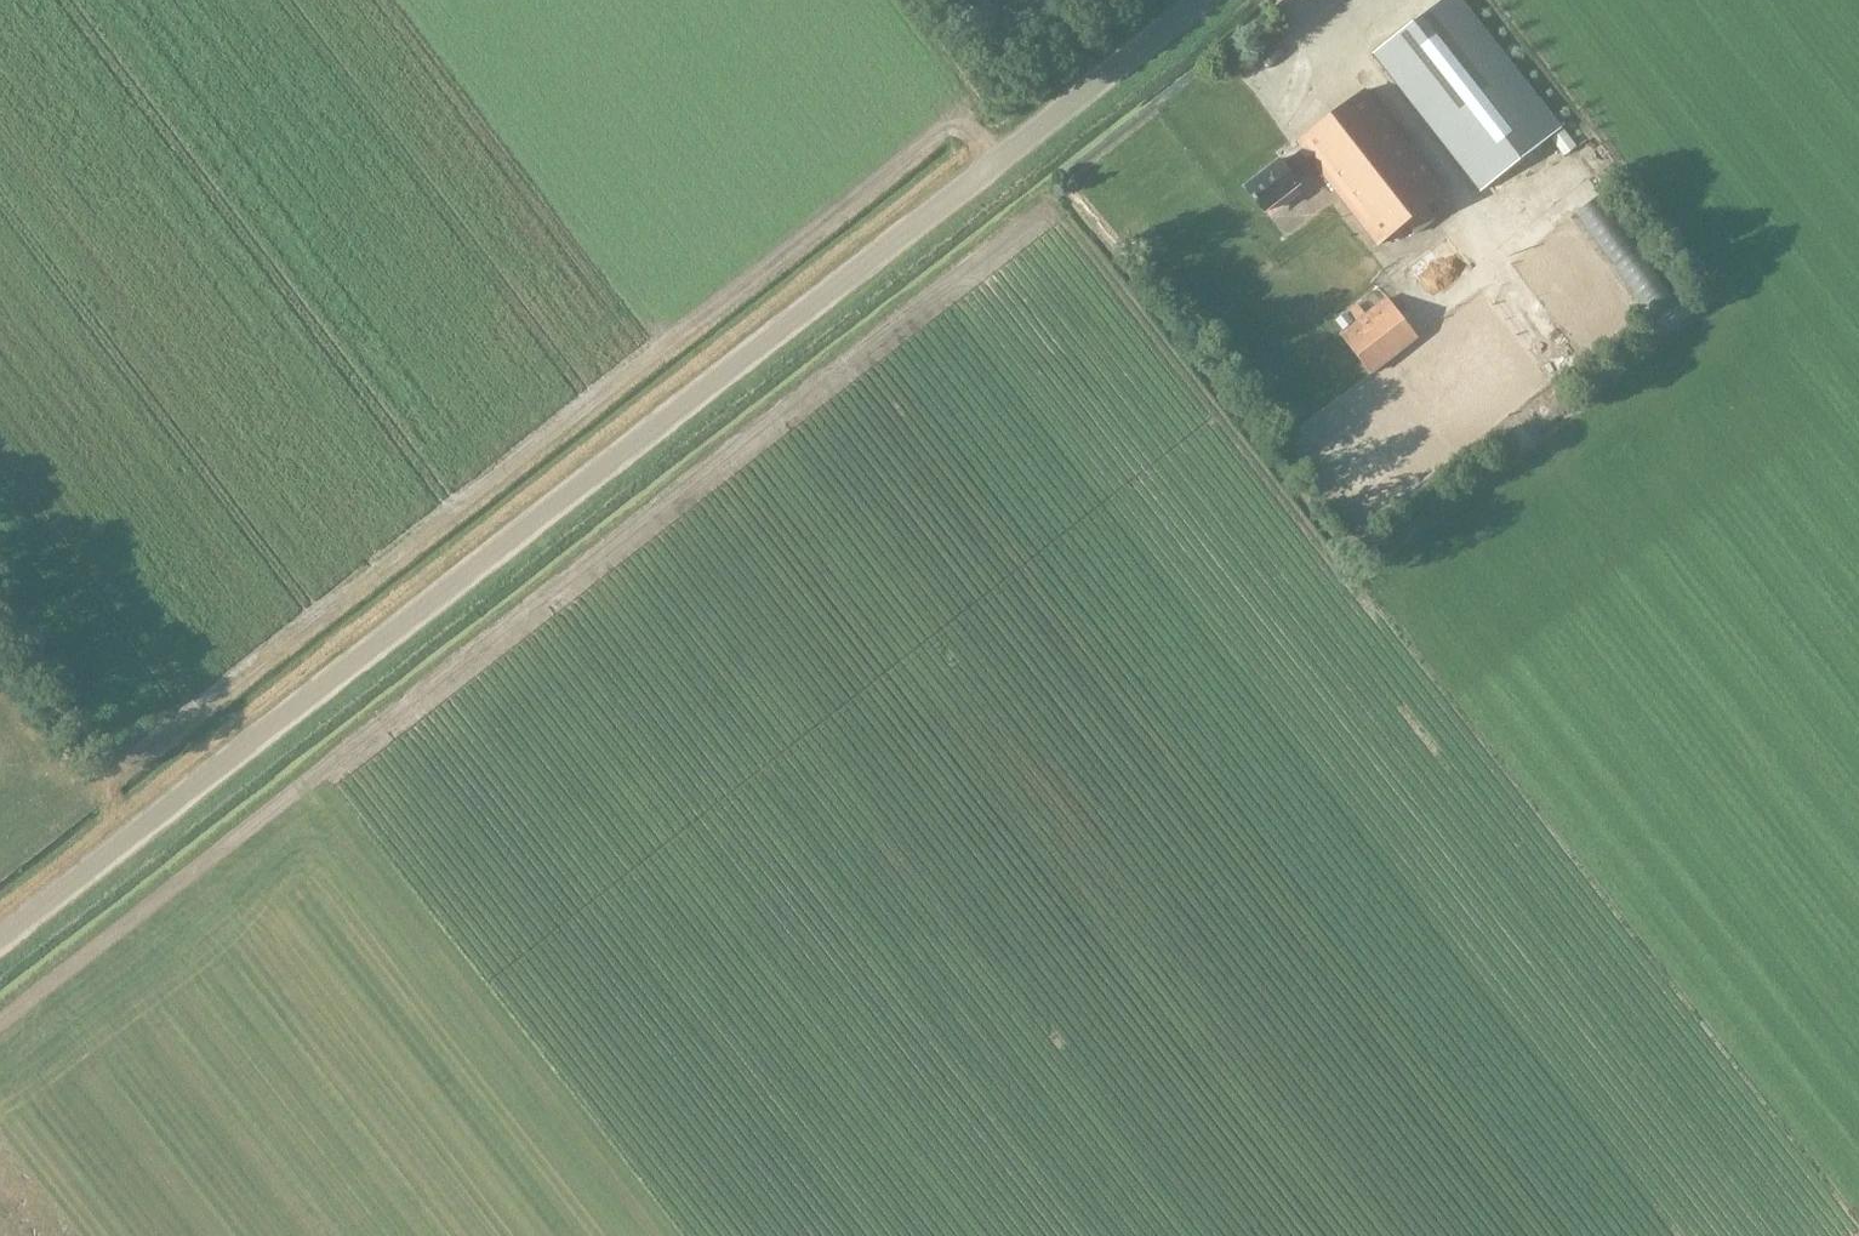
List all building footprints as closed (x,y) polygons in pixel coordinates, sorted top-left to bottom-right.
[(1563,127),(1463,0),(1439,0),(1372,52),(1481,191),(1563,127)] [(1377,245),(1445,190),(1365,89),(1297,143),(1302,149),(1283,164),(1279,159),(1245,187),(1264,212),(1299,184),(1296,181),(1314,166),(1377,245)] [(1560,139),(1548,144),(1556,163),(1568,158),(1560,139)] [(1431,287),(1456,267),(1440,247),(1415,268),(1431,287)] [(1371,375),(1419,337),(1386,295),(1338,333),(1371,375)]
